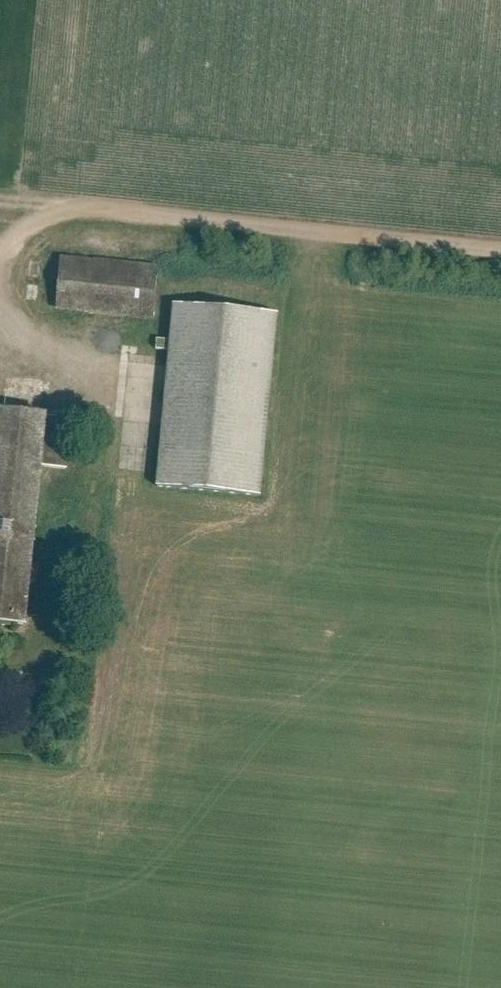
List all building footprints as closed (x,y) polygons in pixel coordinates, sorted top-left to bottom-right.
[(60,255),(55,310),(154,319),(159,265),(60,255)] [(173,303),(153,486),(258,498),(278,315),(173,303)] [(0,623),(0,626),(12,627),(12,624),(25,626),(41,467),(68,470),(72,419),(46,416),(0,412),(0,623)]
